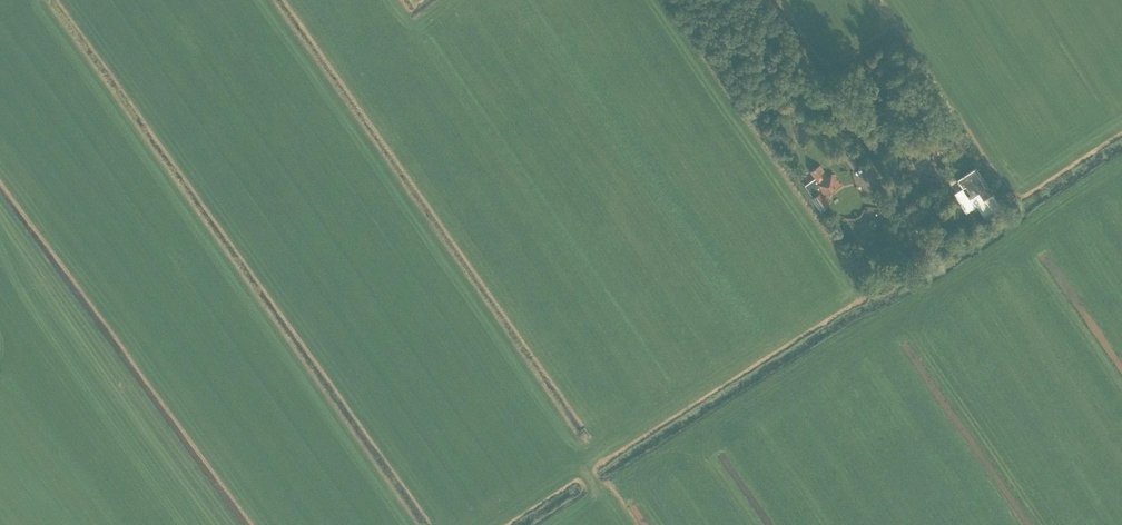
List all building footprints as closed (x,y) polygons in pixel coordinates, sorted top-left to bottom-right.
[(859,163),(851,153),(846,157),(854,167),(859,163)] [(814,179),(804,186),(812,197),(811,198),(820,211),(829,205),(823,197),(840,185),(832,174),(828,177),(820,165),(810,172),(814,179)] [(977,167),(957,179),(968,198),(988,186),(977,167)]
